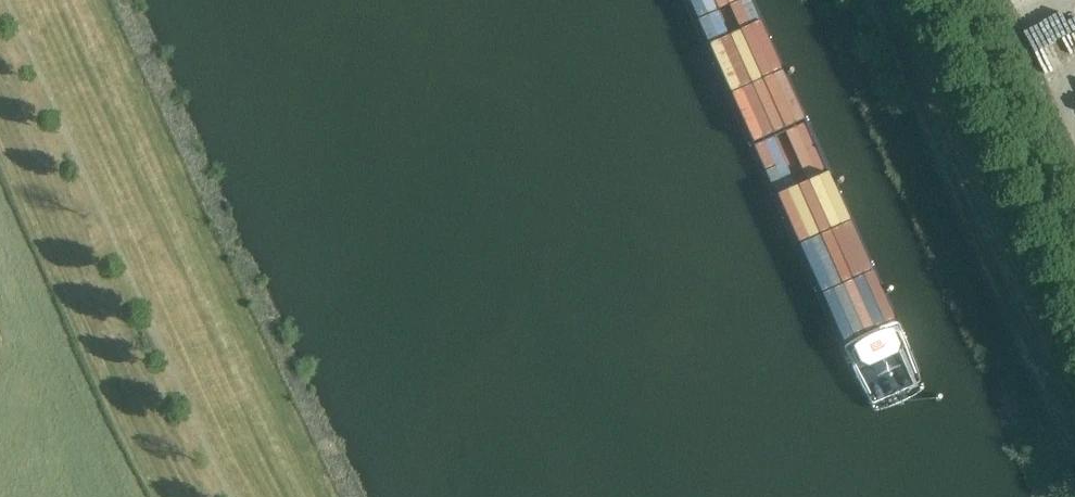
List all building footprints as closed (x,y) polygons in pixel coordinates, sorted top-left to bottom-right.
[(1074,26),(1074,0),(1072,0),(1052,7),(1060,31),(1074,26)]
